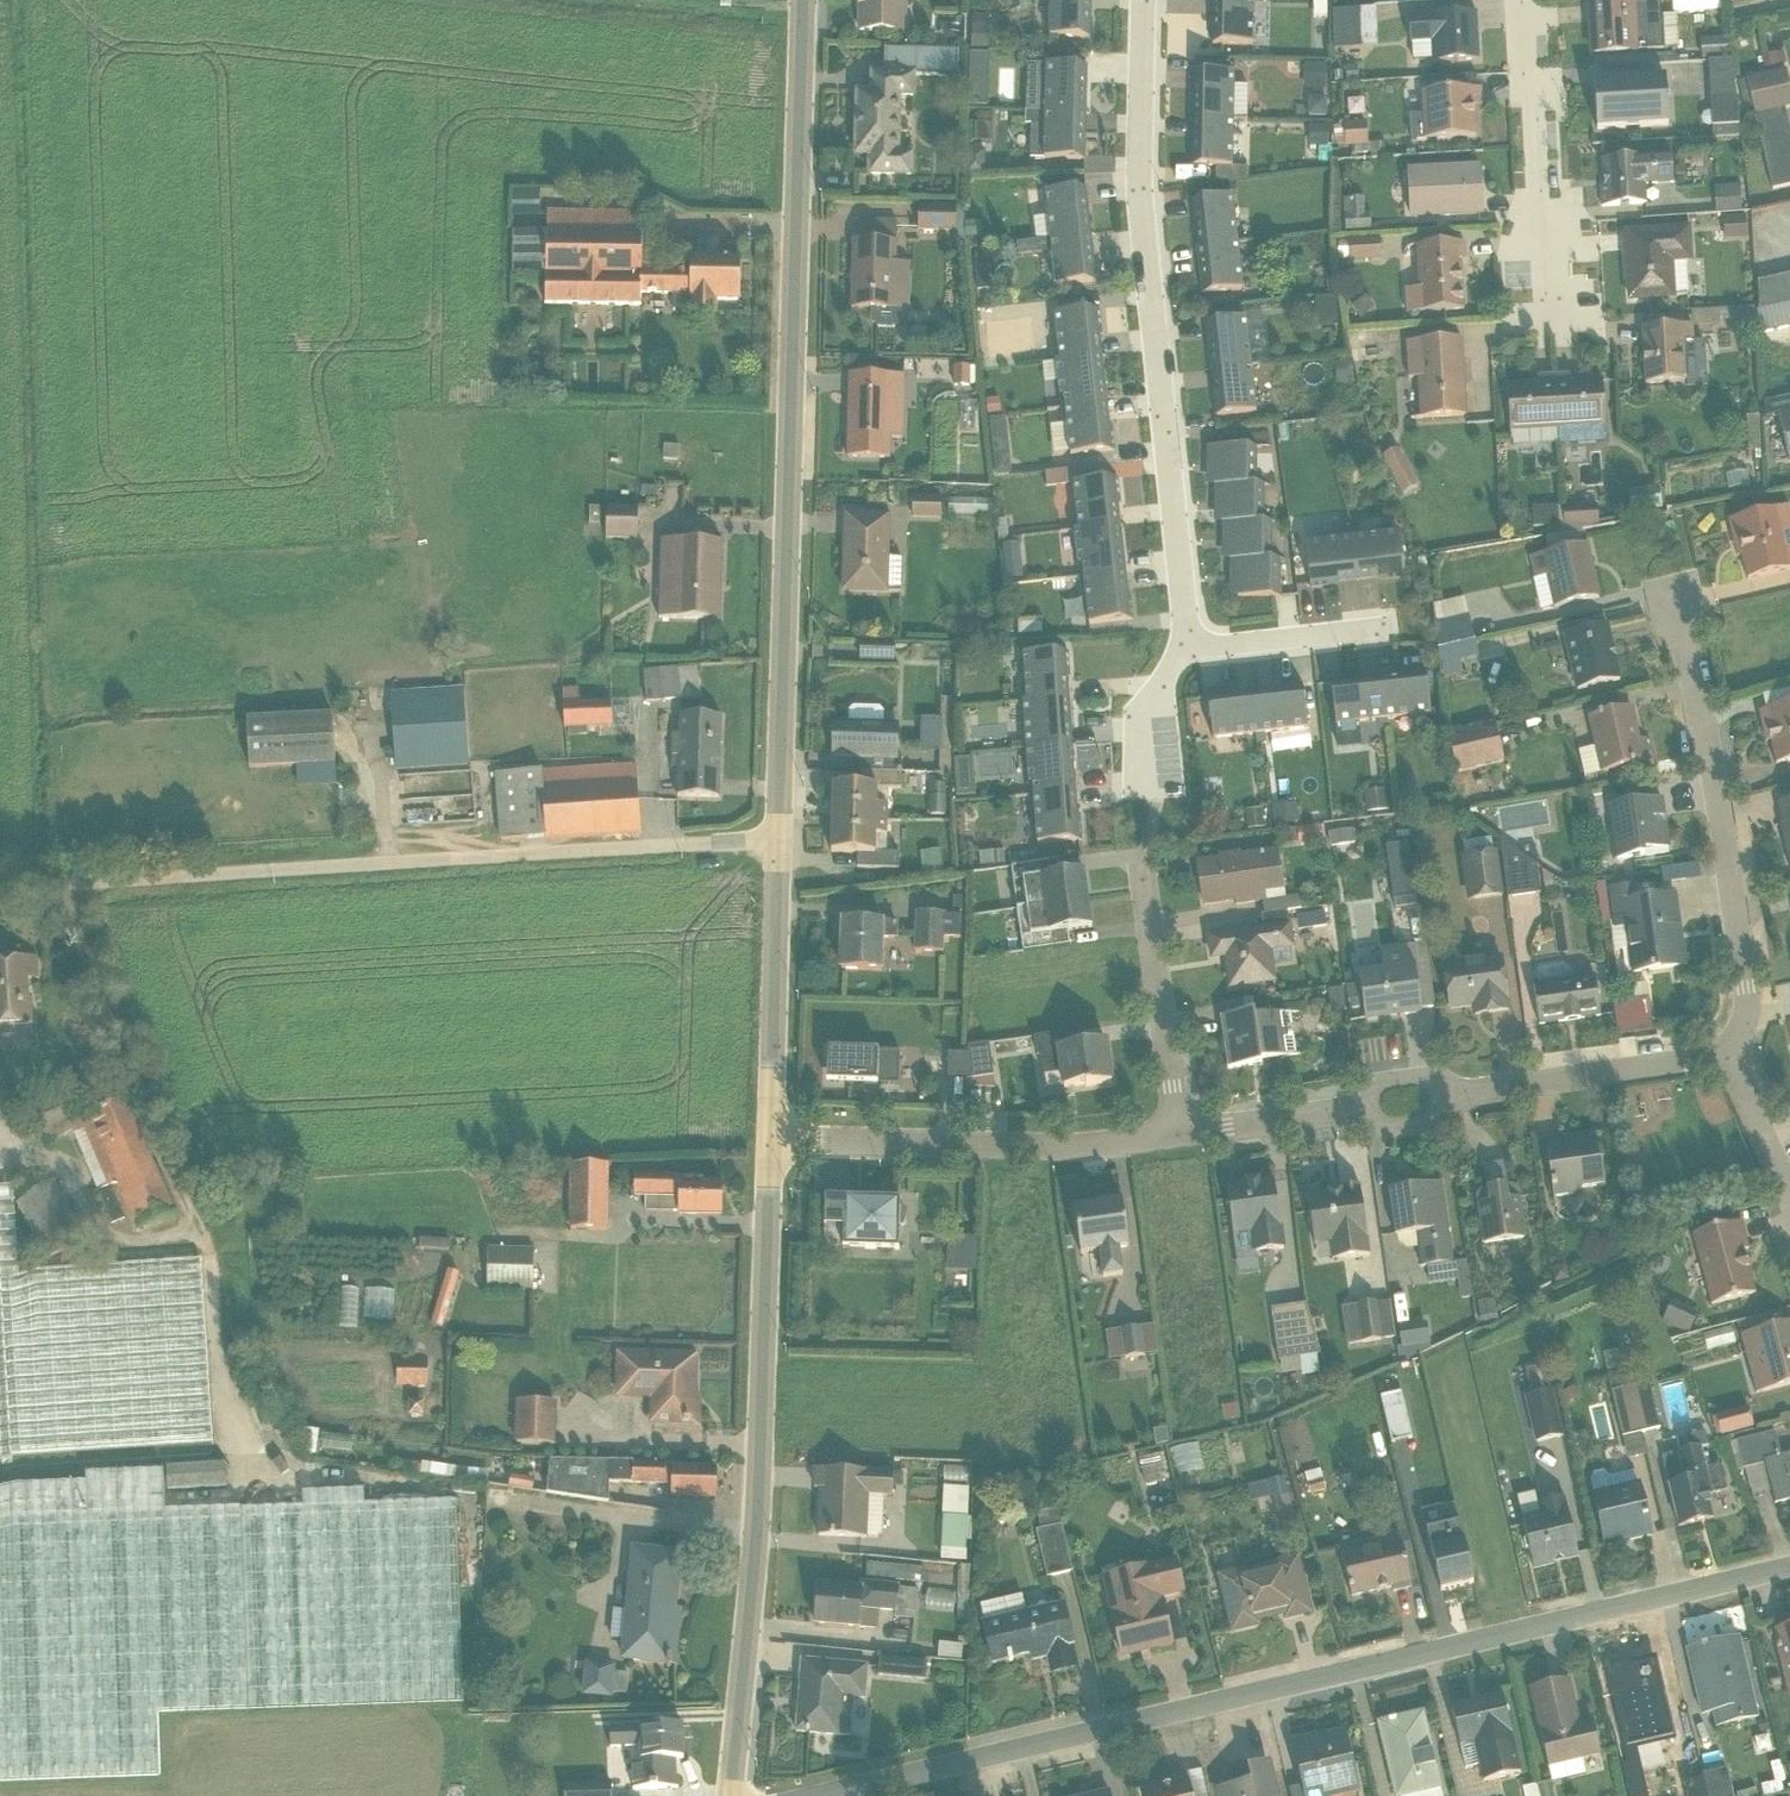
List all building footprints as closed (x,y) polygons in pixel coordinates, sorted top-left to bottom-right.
[(854,44),(896,44),(896,0),(854,0),(854,44)] [(1094,43),(1094,0),(1055,0),(1055,42),(1094,43)] [(1212,49),(1263,49),(1263,2),(1212,2),(1212,49)] [(1592,60),(1668,54),(1664,5),(1588,11),(1592,60)] [(1347,12),(1318,12),(1319,56),(1347,56),(1347,12)] [(1440,70),(1484,68),(1483,23),(1416,25),(1417,49),(1439,48),(1440,70)] [(1687,43),(1687,61),(1709,61),(1709,43),(1687,43)] [(982,80),(983,54),(956,53),(955,79),(982,80)] [(951,63),(887,61),(887,81),(951,83),(951,63)] [(1694,100),(1717,99),(1716,62),(1693,62),(1694,100)] [(1033,68),(1031,116),(1087,118),(1089,70),(1033,68)] [(1288,91),(1311,92),(1311,70),(1288,70),(1288,91)] [(1193,76),(1193,124),(1241,124),(1240,76),(1193,76)] [(1730,116),(1778,112),(1774,77),(1727,81),(1730,116)] [(1605,134),(1678,131),(1675,83),(1603,87),(1605,134)] [(871,101),(856,101),(854,166),(865,167),(864,185),(917,187),(917,163),(902,162),(904,108),(914,109),(915,86),(872,84),(871,101)] [(1310,119),(1310,93),(1295,93),(1295,119),(1310,119)] [(1427,146),(1487,145),(1486,93),(1426,94),(1427,146)] [(1772,113),(1740,119),(1755,196),(1787,190),(1772,113)] [(1030,162),(1086,164),(1087,118),(1031,116),(1030,162)] [(1193,173),(1241,172),(1241,124),(1193,124),(1193,173)] [(1331,148),(1352,148),(1353,127),(1332,126),(1331,148)] [(1318,150),(1318,131),(1293,132),(1294,151),(1318,150)] [(1683,190),(1682,160),(1604,163),(1606,209),(1650,207),(1650,192),(1683,190)] [(1412,229),(1492,226),(1490,170),(1410,173),(1412,229)] [(1725,189),(1699,189),(1700,217),(1725,216),(1725,189)] [(1050,197),(1056,246),(1094,242),(1087,193),(1050,197)] [(1192,208),(1199,253),(1244,246),(1237,201),(1192,208)] [(955,217),(915,216),(915,240),(955,241),(955,217)] [(1022,242),(1037,240),(1034,217),(1019,219),(1022,242)] [(639,224),(542,222),(541,242),(511,241),(510,284),(540,285),(539,313),(636,316),(637,304),(668,305),(668,321),(716,322),(716,306),(746,307),(747,270),(696,269),(695,283),(637,281),(639,224)] [(1730,228),(1706,228),(1706,241),(1730,241),(1730,228)] [(1693,270),(1692,231),(1625,233),(1628,309),(1679,307),(1678,271),(1693,270)] [(1062,292),(1099,287),(1094,242),(1056,246),(1062,292)] [(1206,302),(1252,295),(1244,246),(1199,253),(1206,302)] [(884,249),(849,248),(847,318),(869,319),(868,327),(877,337),(894,335),(899,331),(900,320),(909,320),(910,271),(884,270),(884,249)] [(1409,322),(1473,317),(1468,250),(1421,254),(1425,295),(1407,297),(1409,322)] [(962,266),(964,290),(978,289),(976,265),(962,266)] [(1062,366),(1106,361),(1101,314),(1056,319),(1062,366)] [(1205,327),(1211,374),(1258,368),(1252,321),(1205,327)] [(1698,389),(1695,333),(1645,336),(1648,392),(1698,389)] [(1424,426),(1472,423),(1468,344),(1410,347),(1412,383),(1422,383),(1424,426)] [(1062,366),(1067,412),(1112,407),(1106,361),(1062,366)] [(1042,363),(1027,364),(1029,385),(1044,384),(1042,363)] [(937,367),(937,386),(952,386),(952,367),(937,367)] [(1217,421),(1263,415),(1258,368),(1211,374),(1217,421)] [(903,383),(843,381),(841,464),(892,466),(893,447),(901,447),(903,383)] [(1562,436),(1611,433),(1608,387),(1560,390),(1562,436)] [(1562,436),(1560,390),(1513,392),(1516,439),(1562,436)] [(1789,461),(1789,402),(1763,407),(1773,463),(1789,461)] [(1073,461),(1118,455),(1112,407),(1067,412),(1073,461)] [(1038,456),(1055,454),(1051,425),(1034,428),(1038,456)] [(646,462),(663,462),(663,448),(646,448),(646,462)] [(1211,490),(1220,490),(1257,491),(1257,453),(1211,453),(1211,490)] [(1056,473),(1031,474),(1031,489),(1056,488),(1056,473)] [(1080,536),(1123,531),(1117,483),(1075,487),(1080,536)] [(1619,503),(1645,501),(1644,489),(1618,492),(1619,503)] [(1227,525),(1265,526),(1265,491),(1257,491),(1220,490),(1219,525),(1227,525)] [(941,506),(906,505),(906,523),(941,524),(941,506)] [(1581,530),(1582,514),(1552,512),(1551,528),(1581,530)] [(1789,573),(1789,512),(1731,528),(1746,585),(1789,573)] [(635,518),(601,517),(600,547),(635,548),(635,518)] [(895,524),(841,522),(839,602),(893,604),(893,597),(899,597),(899,564),(894,564),(895,524)] [(1226,565),(1233,565),(1272,566),(1272,526),(1265,526),(1227,525),(1226,565)] [(1080,536),(1086,581),(1128,577),(1123,531),(1080,536)] [(1363,588),(1410,583),(1406,538),(1359,542),(1363,588)] [(1363,588),(1359,542),(1316,546),(1320,592),(1363,588)] [(1004,545),(988,546),(991,580),(1006,579),(1004,545)] [(719,547),(666,546),(665,625),(718,626),(719,547)] [(1542,615),(1603,603),(1593,552),(1532,564),(1542,615)] [(1232,602),(1281,602),(1281,566),(1272,566),(1233,565),(1232,602)] [(1091,631),(1134,626),(1128,577),(1086,581),(1091,631)] [(1018,612),(1014,593),(1001,596),(1006,615),(1018,612)] [(1426,666),(1460,665),(1458,602),(1424,603),(1426,666)] [(1581,702),(1628,690),(1613,630),(1566,642),(1581,702)] [(894,652),(856,651),(856,668),(894,669),(894,652)] [(1025,660),(1027,704),(1074,701),(1072,657),(1025,660)] [(1391,727),(1440,720),(1433,674),(1384,681),(1391,727)] [(678,677),(656,680),(660,711),(681,709),(678,677)] [(1391,727),(1384,681),(1335,688),(1342,734),(1391,727)] [(1268,740),(1317,733),(1311,688),(1262,695),(1268,740)] [(1268,740),(1262,695),(1210,702),(1216,746),(1268,740)] [(463,696),(386,703),(394,783),(470,776),(463,696)] [(609,698),(556,701),(558,738),(611,735),(609,698)] [(1029,744),(1076,741),(1074,701),(1027,704),(1029,744)] [(1603,779),(1649,771),(1640,712),(1594,720),(1603,779)] [(1789,771),(1789,713),(1762,721),(1776,775),(1789,771)] [(847,731),(829,731),(828,765),(860,766),(859,779),(898,780),(899,733),(882,732),(883,718),(880,715),(852,715),(848,718),(847,731)] [(334,727),(242,730),(244,778),(336,774),(334,727)] [(717,728),(674,727),(672,805),(715,806),(717,728)] [(1029,744),(1031,794),(1079,792),(1076,741),(1029,744)] [(1579,750),(1561,755),(1568,782),(1586,777),(1579,750)] [(635,773),(490,783),(494,849),(639,840),(635,773)] [(1034,850),(1081,848),(1079,792),(1031,794),(1034,850)] [(827,795),(826,828),(868,829),(869,796),(827,795)] [(1348,795),(1347,819),(1369,820),(1371,796),(1348,795)] [(1485,853),(1515,850),(1514,836),(1534,834),(1531,801),(1480,806),(1485,853)] [(1620,867),(1677,856),(1666,803),(1609,814),(1620,867)] [(1779,805),(1789,865),(1789,803),(1779,805)] [(1278,811),(1257,811),(1257,827),(1279,826),(1278,811)] [(1234,834),(1251,830),(1246,812),(1230,816),(1234,834)] [(826,828),(825,861),(861,862),(861,878),(897,879),(897,863),(868,862),(868,829),(826,828)] [(1281,829),(1282,848),(1307,847),(1306,829),(1281,829)] [(927,831),(893,832),(894,851),(927,850),(927,831)] [(1329,835),(1312,837),(1314,852),(1330,850),(1329,835)] [(1372,848),(1374,901),(1396,900),(1394,848),(1372,848)] [(1521,853),(1488,854),(1490,898),(1522,897),(1521,853)] [(1477,854),(1446,855),(1448,900),(1479,899),(1477,854)] [(1209,909),(1289,900),(1284,855),(1204,864),(1209,909)] [(1012,901),(1011,875),(999,875),(1001,902),(1012,901)] [(1018,888),(1022,912),(1097,900),(1094,876),(1018,888)] [(1026,942),(1102,930),(1097,900),(1022,912),(1026,942)] [(1629,981),(1693,971),(1682,900),(1617,910),(1629,981)] [(942,923),(910,922),(910,958),(941,959),(942,923)] [(1297,955),(1293,928),(1212,939),(1215,967),(1228,966),(1232,995),(1280,989),(1276,958),(1297,955)] [(888,931),(838,929),(837,978),(887,979),(888,931)] [(1596,929),(1596,954),(1612,954),(1612,929),(1596,929)] [(1372,1026),(1428,1016),(1416,951),(1386,956),(1389,976),(1364,981),(1372,1026)] [(42,1025),(39,958),(0,959),(0,1026),(42,1025)] [(1477,1021),(1518,1015),(1510,960),(1448,969),(1454,1016),(1476,1013),(1477,1021)] [(1546,1033),(1606,1021),(1597,979),(1538,991),(1546,1033)] [(1610,986),(1609,1001),(1630,1002),(1631,987),(1610,986)] [(1233,1078),(1293,1069),(1284,1014),(1224,1024),(1233,1078)] [(1069,1095),(1121,1088),(1115,1047),(1087,1050),(1085,1035),(1040,1042),(1046,1081),(1066,1078),(1069,1095)] [(950,1088),(975,1089),(977,1047),(952,1046),(950,1088)] [(828,1055),(827,1088),(899,1091),(900,1057),(828,1055)] [(102,1173),(116,1215),(153,1203),(133,1146),(114,1152),(108,1134),(85,1141),(78,1119),(59,1125),(78,1181),(102,1173)] [(1561,1200),(1610,1192),(1602,1138),(1553,1145),(1561,1200)] [(1490,1250),(1530,1243),(1520,1190),(1512,1192),(1508,1168),(1487,1172),(1491,1192),(1479,1194),(1490,1250)] [(614,1175),(570,1174),(569,1239),(613,1240),(614,1175)] [(212,1452),(200,1259),(15,1270),(9,1181),(0,1182),(0,1465),(212,1452)] [(1259,1260),(1292,1255),(1281,1183),(1234,1190),(1241,1241),(1255,1239),(1259,1260)] [(1425,1272),(1466,1265),(1452,1187),(1393,1197),(1400,1244),(1419,1241),(1425,1272)] [(726,1189),(641,1189),(641,1205),(686,1205),(686,1224),(726,1224),(726,1189)] [(1342,1266),(1376,1260),(1365,1195),(1313,1204),(1321,1251),(1339,1248),(1342,1266)] [(907,1209),(823,1206),(822,1237),(843,1237),(842,1256),(906,1258),(907,1209)] [(1107,1285),(1146,1279),(1134,1206),(1082,1214),(1090,1261),(1103,1259),(1107,1285)] [(1711,1313),(1765,1299),(1746,1228),(1692,1243),(1711,1313)] [(973,1249),(947,1248),(946,1279),(972,1279),(973,1249)] [(534,1262),(484,1260),(483,1296),(533,1297),(534,1262)] [(436,1268),(417,1323),(430,1327),(449,1273),(436,1268)] [(342,1327),(343,1288),(324,1288),(322,1326),(342,1327)] [(1375,1313),(1362,1313),(1361,1304),(1328,1305),(1329,1340),(1376,1339),(1375,1313)] [(1298,1308),(1260,1309),(1263,1376),(1300,1374),(1298,1308)] [(1671,1338),(1680,1321),(1654,1308),(1645,1325),(1671,1338)] [(1139,1324),(1092,1331),(1096,1358),(1143,1352),(1139,1324)] [(1386,1327),(1385,1348),(1411,1349),(1412,1328),(1386,1327)] [(1789,1396),(1789,1330),(1743,1341),(1757,1404),(1789,1396)] [(586,1353),(587,1342),(563,1339),(562,1351),(586,1353)] [(384,1360),(383,1386),(414,1387),(415,1362),(384,1360)] [(700,1433),(700,1362),(616,1362),(616,1407),(650,1407),(650,1433),(700,1433)] [(1513,1370),(1515,1394),(1511,1394),(1516,1439),(1537,1437),(1530,1369),(1513,1370)] [(1633,1388),(1609,1389),(1611,1433),(1635,1432),(1633,1388)] [(557,1411),(517,1410),(516,1450),(556,1451),(557,1411)] [(1628,1456),(1625,1439),(1608,1442),(1612,1459),(1628,1456)] [(1686,1538),(1723,1529),(1705,1454),(1668,1463),(1686,1538)] [(1789,1512),(1789,1461),(1768,1466),(1780,1514),(1789,1512)] [(675,1471),(552,1468),(551,1501),(609,1510),(611,1490),(673,1491),(672,1507),(721,1508),(721,1476),(675,1475),(675,1471)] [(930,1468),(928,1561),(953,1562),(956,1469),(930,1468)] [(453,1503),(360,1506),(360,1489),(295,1491),(296,1507),(160,1512),(159,1473),(82,1476),(82,1487),(0,1489),(0,1782),(159,1777),(157,1715),(460,1705),(453,1503)] [(1307,1473),(1290,1476),(1294,1495),(1311,1491),(1307,1473)] [(1610,1553),(1657,1541),(1642,1476),(1595,1487),(1610,1553)] [(896,1482),(818,1480),(816,1545),(882,1547),(883,1508),(895,1508),(896,1482)] [(1258,1484),(1263,1521),(1277,1519),(1272,1482),(1258,1484)] [(1538,1572),(1582,1562),(1568,1505),(1524,1516),(1538,1572)] [(1022,1515),(1032,1575),(1056,1571),(1046,1511),(1022,1515)] [(1441,1596),(1473,1589),(1458,1529),(1426,1536),(1441,1596)] [(963,1540),(964,1559),(981,1558),(980,1539),(963,1540)] [(1353,1605),(1421,1591),(1415,1563),(1396,1566),(1394,1555),(1370,1560),(1368,1549),(1343,1553),(1353,1605)] [(688,1561),(634,1557),(629,1621),(612,1620),(610,1649),(627,1650),(625,1671),(679,1675),(688,1561)] [(1237,1639),(1317,1621),(1304,1561),(1224,1579),(1237,1639)] [(1192,1598),(1184,1565),(1104,1582),(1122,1664),(1181,1651),(1171,1603),(1192,1598)] [(945,1568),(944,1596),(954,1596),(955,1569),(945,1568)] [(936,1608),(934,1578),(911,1580),(913,1610),(936,1608)] [(900,1602),(812,1594),(808,1635),(858,1640),(861,1616),(898,1620),(900,1602)] [(1010,1595),(968,1603),(971,1618),(1013,1610),(1010,1595)] [(1003,1693),(1086,1675),(1071,1608),(989,1626),(1003,1693)] [(1777,1636),(1789,1695),(1789,1633),(1777,1636)] [(1710,1739),(1764,1726),(1744,1642),(1690,1656),(1710,1739)] [(924,1660),(947,1661),(947,1645),(924,1644),(924,1660)] [(572,1659),(570,1694),(600,1696),(602,1660),(572,1659)] [(1629,1669),(1608,1675),(1626,1753),(1672,1742),(1654,1666),(1630,1672),(1629,1669)] [(869,1676),(801,1670),(797,1742),(850,1745),(852,1708),(866,1709),(869,1676)] [(1535,1693),(1552,1773),(1608,1761),(1600,1727),(1585,1730),(1575,1684),(1535,1693)] [(1491,1787),(1524,1779),(1515,1742),(1521,1740),(1512,1699),(1456,1712),(1466,1754),(1482,1750),(1491,1787)] [(1448,1793),(1429,1716),(1381,1727),(1398,1795),(1434,1795),(1448,1793)] [(556,1726),(557,1780),(585,1779),(583,1725),(556,1726)] [(1348,1733),(1296,1748),(1310,1795),(1365,1795),(1348,1733)] [(691,1737),(606,1735),(606,1754),(645,1755),(645,1774),(690,1775),(691,1737)] [(1789,1785),(1789,1767),(1774,1769),(1776,1786),(1789,1785)] [(1276,1770),(1253,1776),(1256,1787),(1222,1795),(1223,1795),(1283,1795),(1276,1770)] [(1684,1779),(1690,1795),(1716,1795),(1707,1770),(1684,1779)] [(1195,1785),(1148,1795),(1197,1795),(1195,1785)] [(1507,1795),(1523,1795),(1520,1787),(1505,1791),(1507,1795)]
